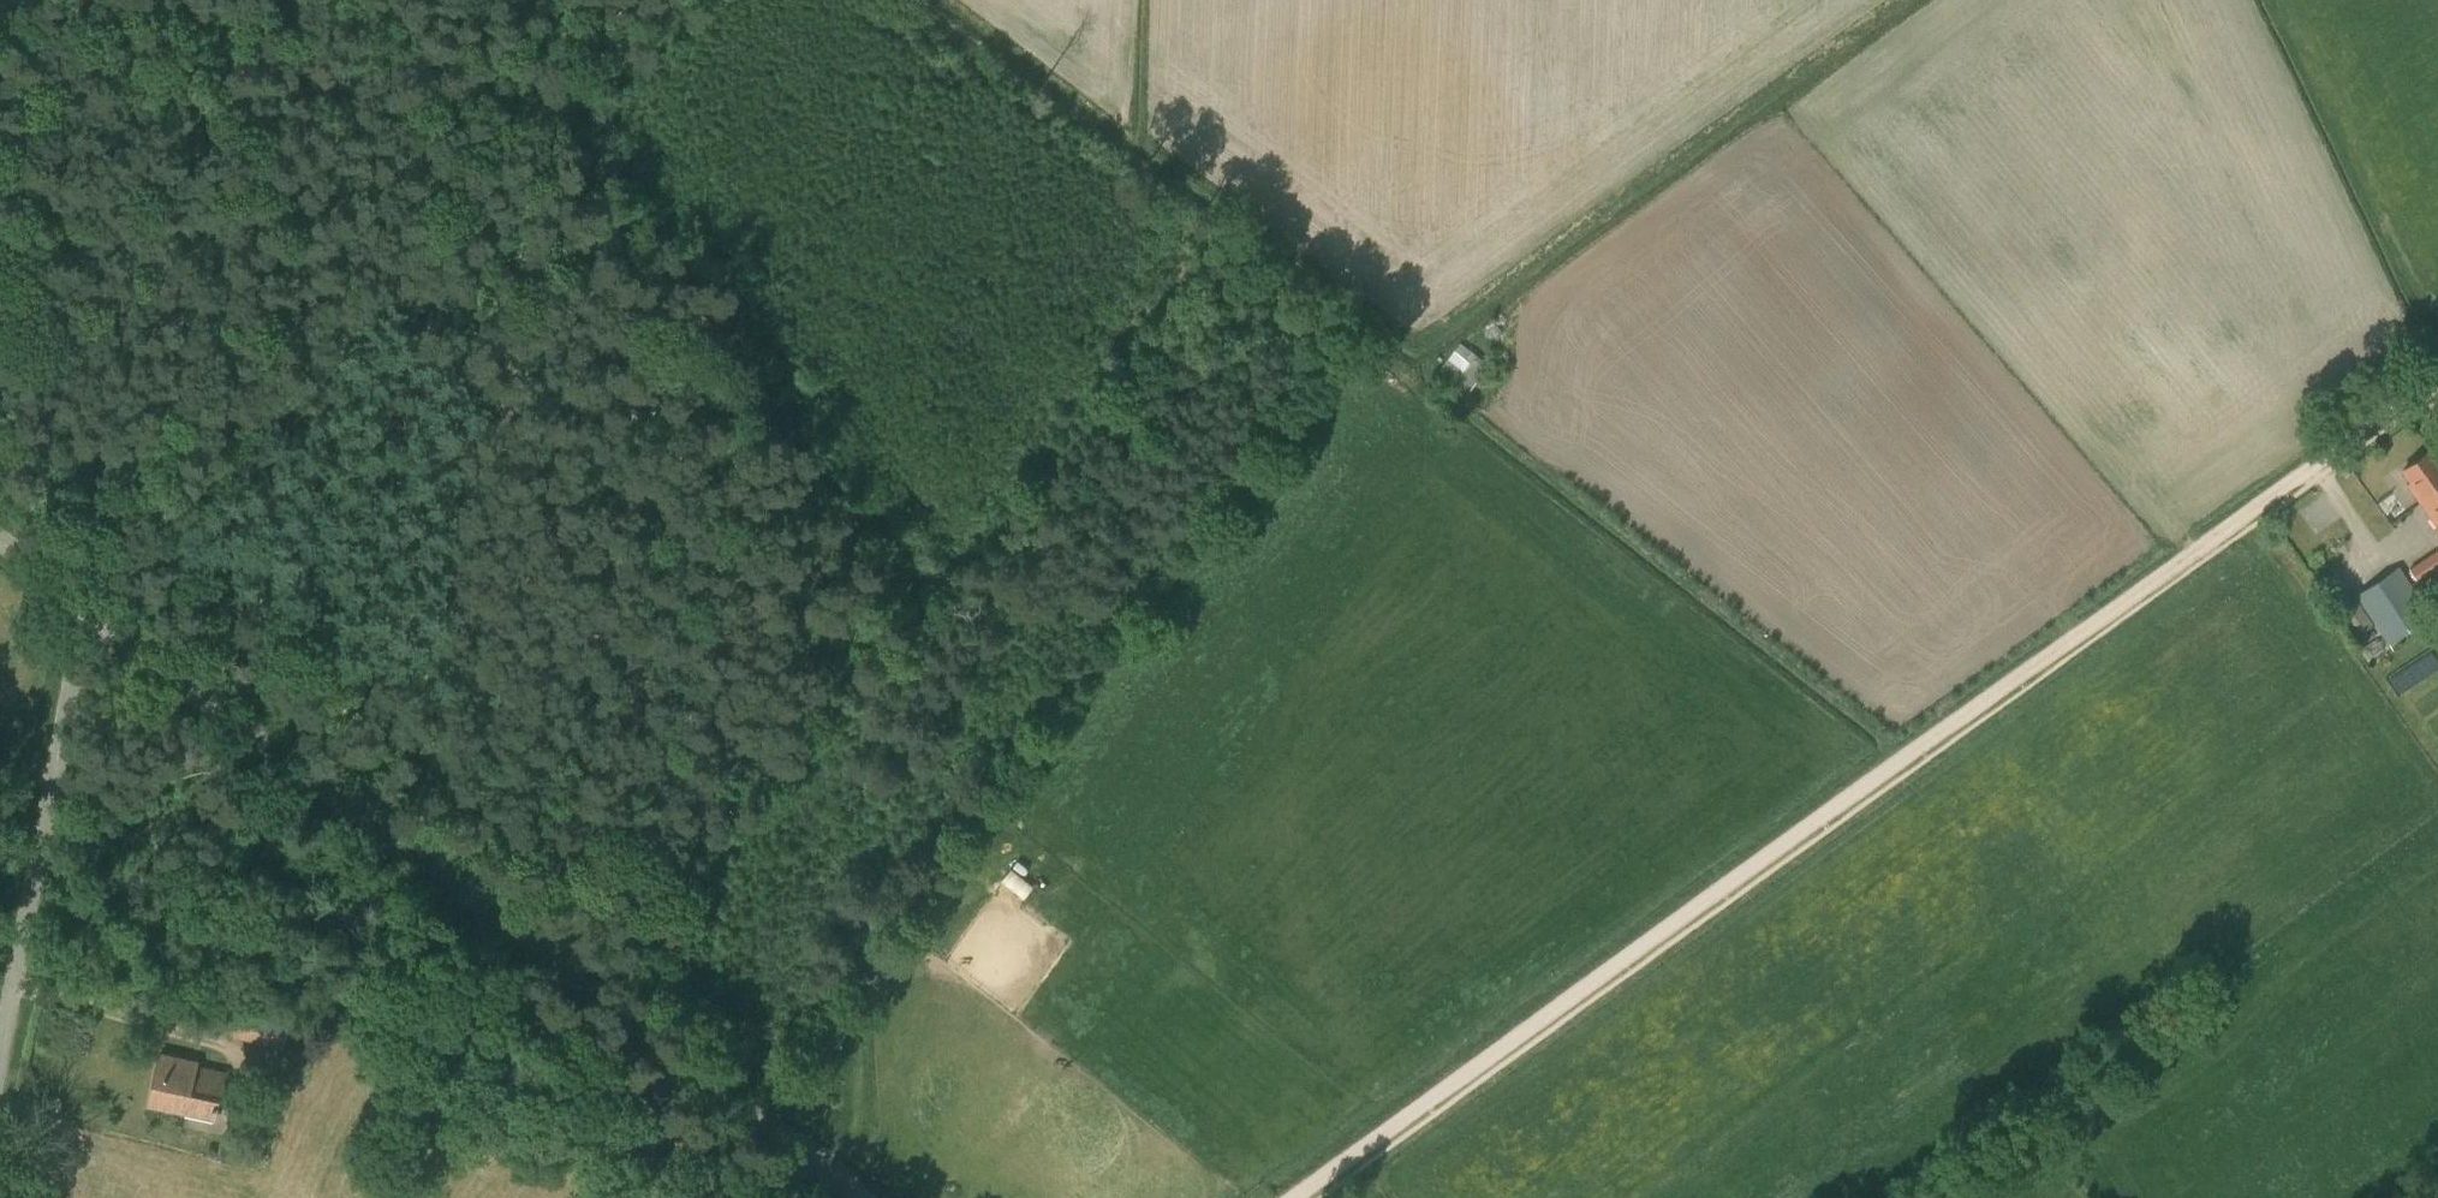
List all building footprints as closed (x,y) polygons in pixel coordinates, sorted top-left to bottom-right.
[(1433,373),(1467,397),(1490,364),(1457,340),(1433,373)] [(2386,362),(2378,367),(2382,373),(2390,368),(2386,362)] [(2429,515),(2437,508),(2437,459),(2431,450),(2402,471),(2421,497),(2418,500),(2429,515)] [(2429,515),(2437,528),(2437,508),(2429,515)] [(2409,569),(2417,582),(2437,568),(2437,550),(2409,569)] [(2399,566),(2355,595),(2388,644),(2431,616),(2399,566)] [(234,1037),(284,1050),(294,1005),(245,992),(234,1037)] [(159,1053),(148,1106),(216,1120),(226,1072),(189,1064),(190,1059),(159,1053)]
